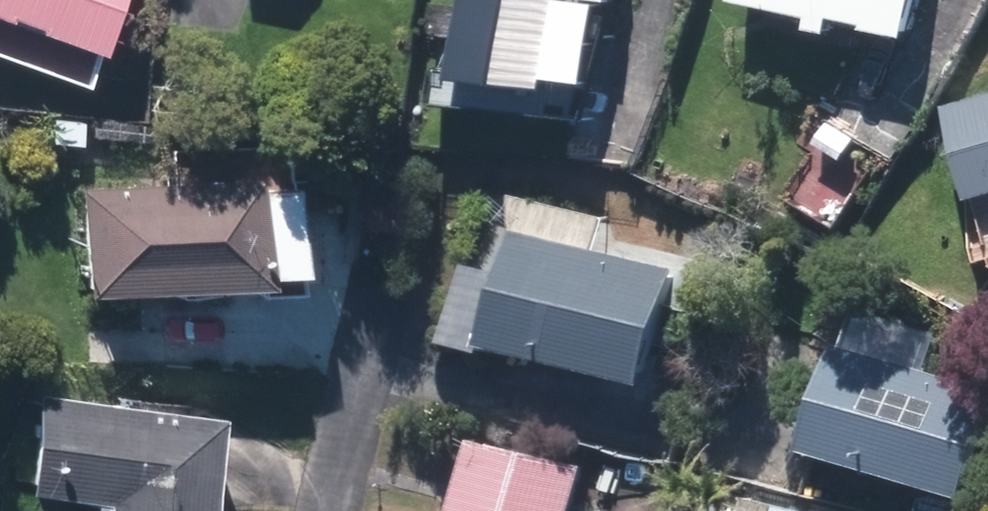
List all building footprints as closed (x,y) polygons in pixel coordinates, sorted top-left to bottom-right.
[(84,60),(106,0),(0,0),(0,29),(84,60)] [(455,87),(550,99),(562,0),(465,0),(455,87)] [(736,5),(909,42),(918,0),(737,0),(736,5)] [(975,207),(987,203),(987,104),(947,117),(975,207)] [(73,191),(76,300),(253,295),(250,186),(73,191)] [(675,275),(514,237),(486,351),(647,389),(675,275)] [(804,454),(962,502),(987,418),(987,397),(836,351),(804,454)] [(32,401),(17,496),(92,507),(92,510),(191,510),(204,426),(32,401)] [(584,472),(474,445),(458,510),(574,510),(584,472)]
